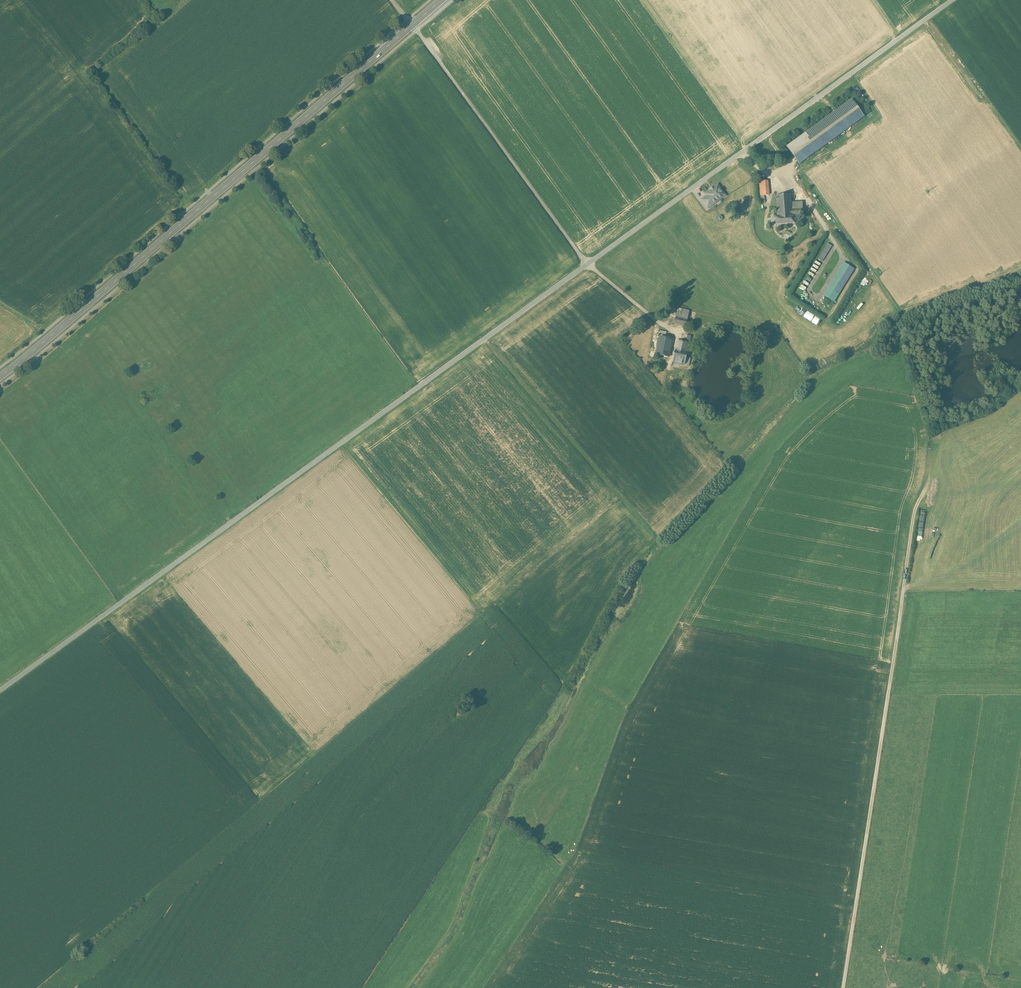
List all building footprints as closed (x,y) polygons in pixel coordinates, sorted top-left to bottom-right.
[(852,101),(787,147),(799,163),(863,117),(852,101)] [(768,180),(758,181),(759,195),(769,194),(768,180)] [(725,195),(718,185),(714,188),(714,187),(710,190),(710,191),(706,194),(707,196),(712,202),(718,197),(719,199),(725,195)] [(790,195),(776,196),(777,217),(792,216),(791,203),(790,195)] [(712,202),(707,196),(702,200),(708,208),(713,204),(712,202)] [(803,215),(802,202),(791,203),(792,216),(803,215)] [(777,217),(775,217),(775,224),(794,223),(793,216),(792,216),(777,217)] [(827,243),(818,259),(823,261),(832,245),(827,243)] [(835,302),(854,269),(843,263),(824,295),(835,302)] [(805,281),(801,287),(805,289),(809,283),(805,281)] [(689,311),(678,308),(676,318),(687,320),(689,311)] [(803,308),(799,314),(812,321),(815,314),(803,308)] [(817,325),(821,318),(816,315),(811,321),(817,325)] [(687,320),(676,318),(674,324),(686,326),(687,320)] [(665,338),(660,336),(660,337),(656,354),(669,357),(673,339),(665,338)] [(689,343),(677,340),(675,351),(686,354),(689,343)] [(686,354),(675,351),(672,362),(688,366),(690,358),(686,357),(686,354)]
